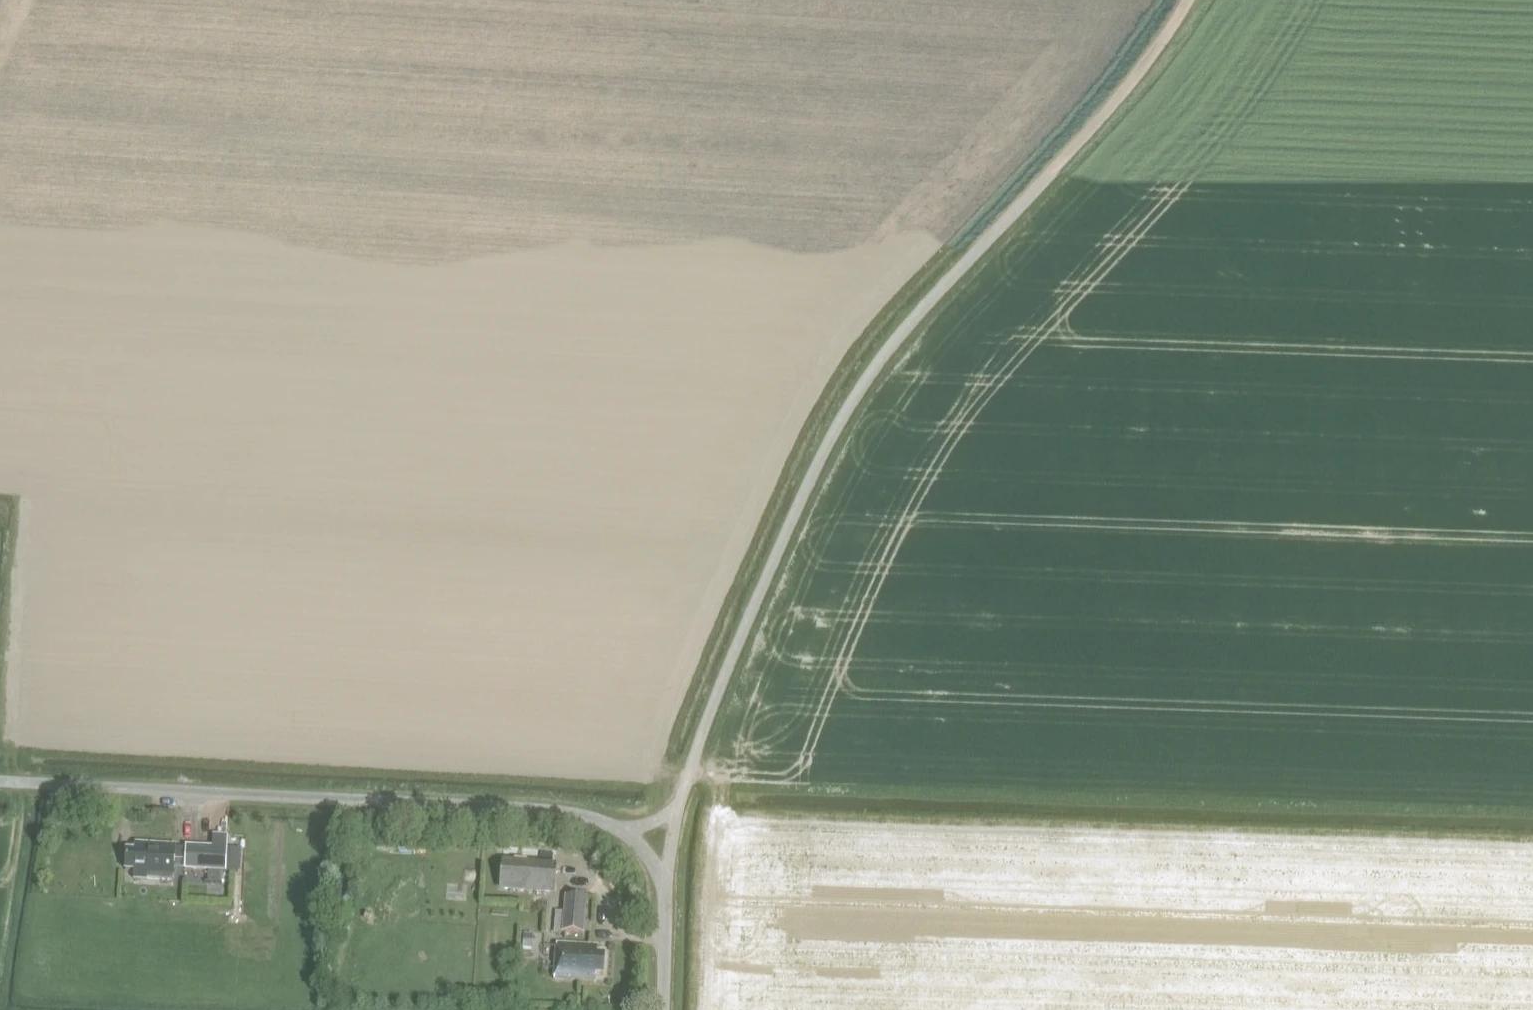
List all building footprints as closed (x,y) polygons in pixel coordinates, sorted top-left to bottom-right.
[(225,871),(226,849),(185,846),(185,849),(175,848),(175,846),(135,844),(134,851),(126,851),(125,869),(133,870),(133,878),(173,880),(174,860),(184,860),(184,869),(225,871)] [(555,866),(502,861),(500,888),(553,892),(555,866)] [(583,934),(586,897),(564,895),(563,912),(555,911),(553,931),(583,934)] [(602,975),(603,955),(595,955),(596,947),(557,944),(554,979),(593,982),(593,975),(602,975)]
